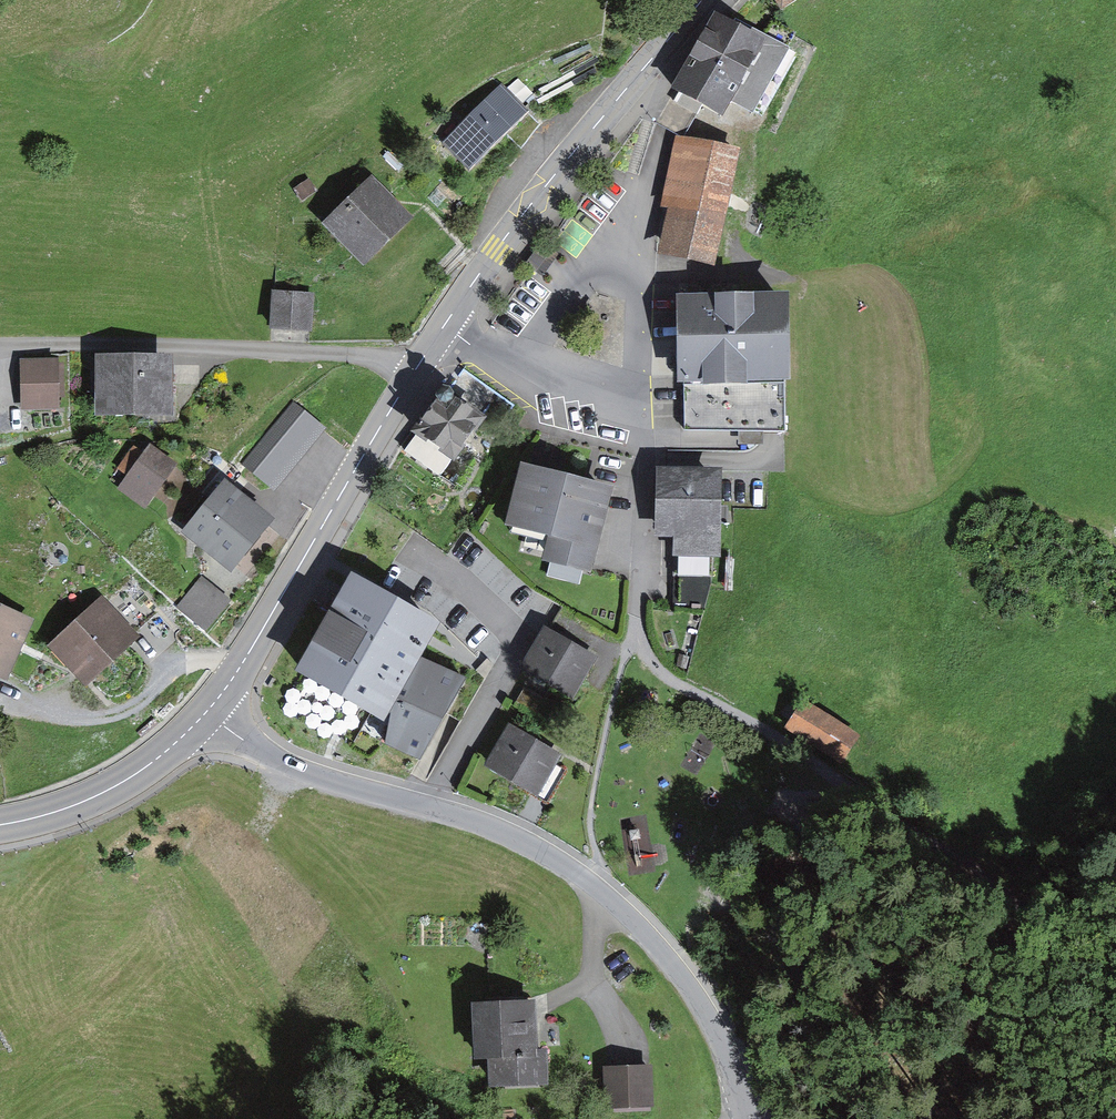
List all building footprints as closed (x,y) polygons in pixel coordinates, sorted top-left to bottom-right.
[(780,9),(795,0),(774,0),(780,9)] [(750,112),(787,49),(738,20),(734,25),(719,16),(678,87),(682,90),(675,102),(695,114),(700,105),(722,118),(732,101),(750,112)] [(507,140),(530,116),(499,86),(444,144),(468,167),(501,134),(507,140)] [(713,265),(738,150),(676,137),(662,207),(669,209),(659,254),(713,265)] [(294,190),(301,200),(314,190),(308,181),(294,190)] [(364,256),(402,219),(371,187),(333,224),(364,256)] [(310,330),(312,294),(274,293),(272,329),(310,330)] [(684,390),(684,431),(784,431),(783,299),(683,299),(684,390)] [(102,413),(165,414),(166,365),(103,364),(102,413)] [(54,366),(25,366),(26,406),(54,406),(54,366)] [(437,401),(405,451),(444,475),(451,463),(462,470),(473,454),(464,448),(478,426),(437,401)] [(321,426),(297,412),(267,462),(290,477),(321,426)] [(177,465),(149,445),(117,489),(145,508),(177,465)] [(615,492),(522,469),(505,530),(549,543),(544,564),(593,577),(615,492)] [(721,472),(657,470),(655,536),(676,537),(675,574),(712,575),(713,557),(719,557),(721,472)] [(184,532),(233,571),(273,520),(224,481),(184,532)] [(439,623),(351,578),(301,674),(391,721),(380,741),(420,762),(463,681),(420,659),(439,623)] [(219,604),(193,583),(172,609),(197,630),(219,604)] [(132,640),(102,606),(56,647),(86,681),(132,640)] [(3,675),(24,624),(0,614),(0,674),(3,675)] [(592,658),(550,635),(528,675),(557,690),(563,679),(577,687),(592,658)] [(528,680),(519,696),(546,710),(555,695),(528,680)] [(854,737),(804,704),(787,729),(838,762),(854,737)] [(558,758),(510,731),(489,768),(537,795),(558,758)] [(483,1085),(544,1082),(539,1005),(478,1008),(483,1085)] [(606,1109),(652,1107),(651,1066),(605,1067),(606,1109)]
